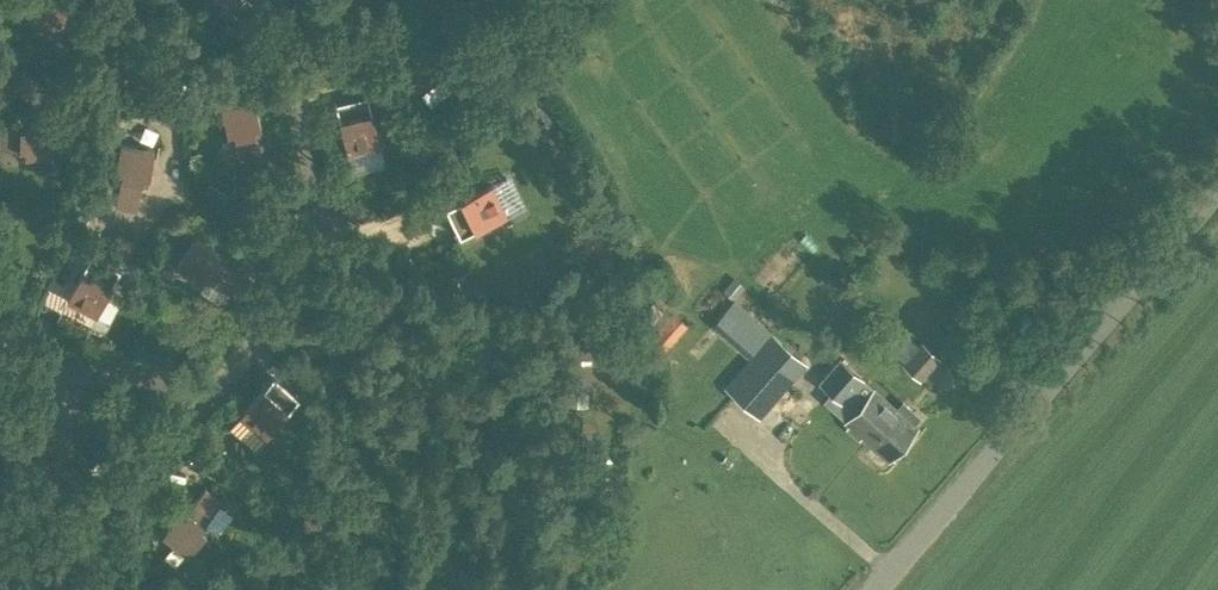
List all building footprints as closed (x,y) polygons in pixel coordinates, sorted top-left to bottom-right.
[(94,18),(64,0),(65,0),(33,0),(26,10),(57,28),(60,23),(83,36),(94,18)] [(348,151),(381,143),(368,94),(336,102),(348,151)] [(263,131),(255,97),(222,105),(228,132),(234,131),(242,164),(263,159),(257,133),(263,131)] [(55,121),(20,119),(19,125),(0,125),(0,146),(26,147),(25,154),(53,155),(55,121)] [(149,183),(155,148),(121,142),(116,170),(123,171),(116,205),(138,209),(143,182),(149,183)] [(461,235),(507,213),(492,183),(446,205),(461,235)] [(140,240),(119,229),(109,247),(129,258),(140,240)] [(245,275),(222,260),(226,255),(196,235),(177,263),(200,279),(204,274),(233,293),(245,275)] [(97,313),(121,268),(91,252),(67,298),(97,313)] [(731,279),(722,289),(734,299),(742,289),(731,279)] [(734,299),(711,325),(712,326),(723,336),(746,310),(734,299)] [(663,353),(687,326),(673,314),(650,341),(663,353)] [(807,364),(771,332),(722,386),(759,419),(807,364)] [(920,381),(940,359),(921,341),(900,364),(920,381)] [(587,405),(590,348),(558,346),(555,404),(587,405)] [(839,358),(818,382),(852,412),(844,420),(843,422),(847,425),(844,428),(858,439),(860,437),(888,461),(891,457),(894,459),(904,448),(901,445),(918,426),(915,423),(920,416),(902,400),(897,407),(873,386),(873,387),(839,358)] [(266,436),(300,397),(274,375),(241,414),(266,436)] [(201,526),(223,499),(206,486),(189,507),(184,503),(162,531),(189,552),(207,530),(201,526)]
